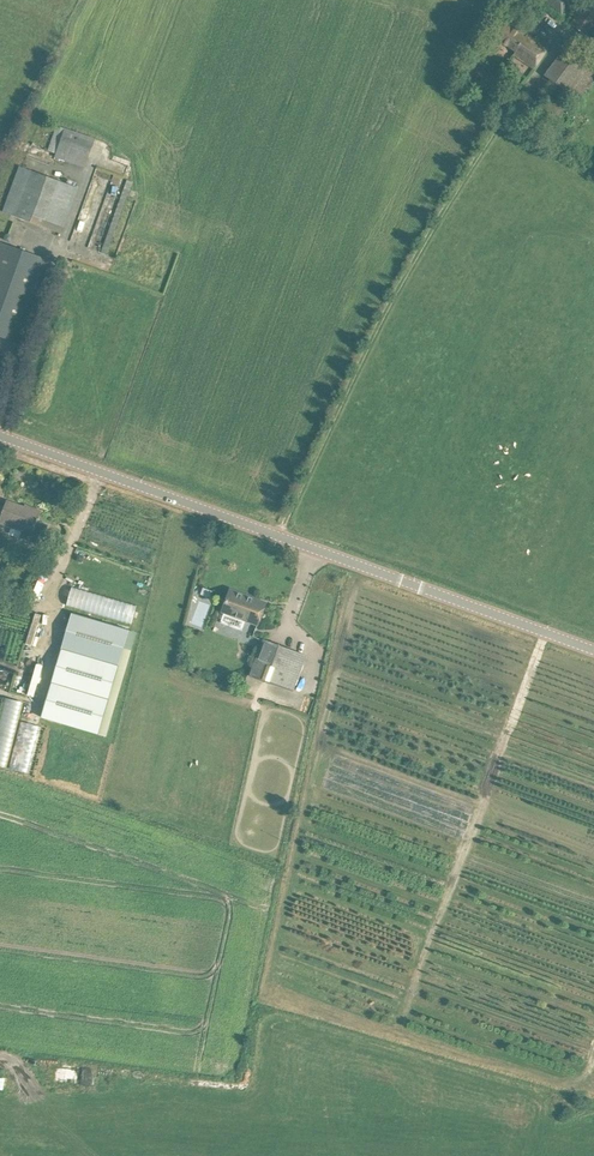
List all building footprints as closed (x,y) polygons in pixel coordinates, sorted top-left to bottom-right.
[(543,1),(562,14),(572,0),(544,0),(543,1)] [(571,23),(586,34),(593,23),(593,0),(587,0),(571,23)] [(513,55),(534,68),(547,49),(524,33),(522,36),(504,23),(494,37),(515,51),(513,55)] [(545,76),(579,100),(593,79),(593,69),(580,59),(583,55),(568,44),(545,76)] [(551,97),(539,120),(553,128),(566,105),(551,97)] [(56,124),(46,153),(85,166),(95,138),(56,124)] [(18,166),(0,211),(61,233),(78,188),(18,166)] [(17,341),(47,260),(2,243),(0,249),(0,336),(17,342),(18,341),(17,341)] [(0,519),(0,523),(22,531),(22,533),(31,536),(30,540),(36,542),(43,539),(48,524),(38,521),(39,518),(38,518),(41,511),(40,511),(40,512),(7,500),(0,519)] [(131,623),(136,604),(70,585),(64,604),(131,623)] [(198,586),(196,598),(210,601),(212,589),(198,586)] [(257,625),(266,602),(230,589),(222,612),(257,625)] [(33,613),(26,643),(32,644),(39,615),(33,613)] [(129,630),(72,613),(41,717),(99,734),(129,630)] [(306,655),(263,639),(249,677),(292,693),(306,655)] [(35,662),(26,694),(33,696),(41,664),(35,662)] [(41,725),(19,720),(23,701),(3,697),(0,714),(0,767),(31,773),(41,725)] [(94,1084),(94,1071),(69,1071),(70,1084),(94,1084)]
